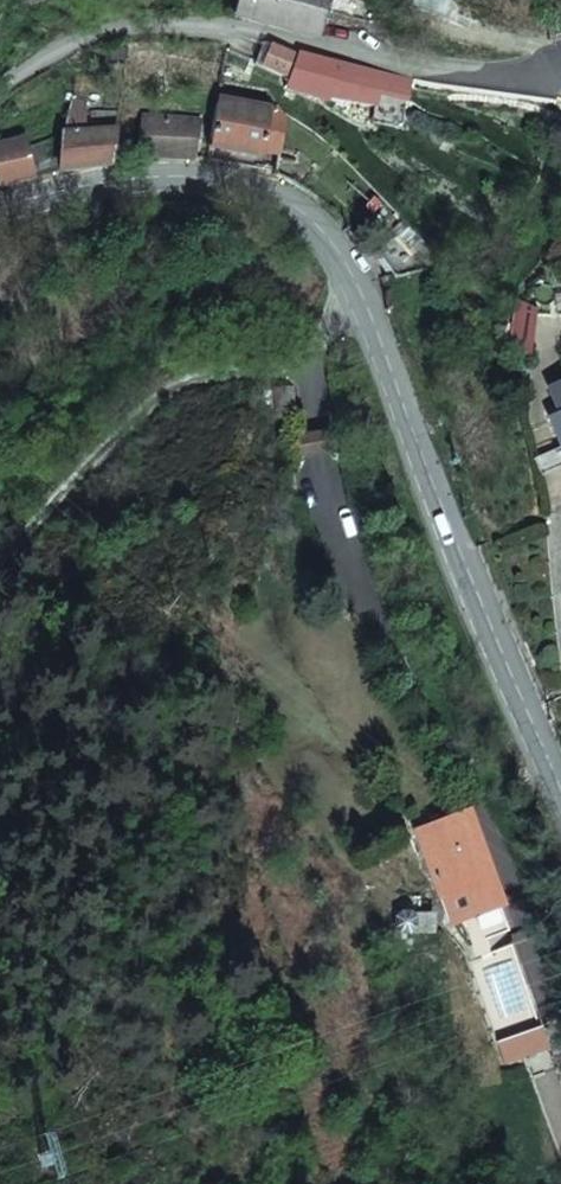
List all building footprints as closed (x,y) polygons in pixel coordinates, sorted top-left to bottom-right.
[(326,0),(237,0),(233,13),(314,39),(326,0)] [(120,55),(133,54),(135,40),(122,43),(120,55)] [(255,62),(264,65),(271,45),(262,42),(255,62)] [(276,45),(272,43),(271,45),(264,65),(290,76),(287,86),(332,99),(339,83),(363,87),(389,92),(396,93),(407,95),(411,78),(398,76),(371,71),(348,68),(349,64),(333,61),(306,56),(298,54),(297,58),(292,55),(276,45)] [(273,108),(232,101),(235,82),(222,80),(210,145),(265,154),(273,108)] [(270,88),(260,86),(258,97),(277,100),(270,88)] [(113,163),(115,156),(119,131),(123,111),(92,115),(93,134),(88,135),(86,120),(87,102),(72,99),(69,113),(65,135),(64,147),(62,172),(80,168),(113,163)] [(200,121),(143,116),(139,156),(157,156),(195,158),(200,121)] [(3,186),(10,184),(34,178),(25,141),(0,147),(0,187),(3,186)] [(444,263),(408,227),(405,224),(375,242),(390,265),(398,278),(414,273),(444,263)] [(560,408),(560,382),(552,386),(560,408)] [(552,417),(560,439),(560,412),(552,417)] [(477,820),(442,833),(477,946),(516,933),(477,820)] [(437,934),(436,914),(398,915),(398,933),(433,934),(437,934)]
